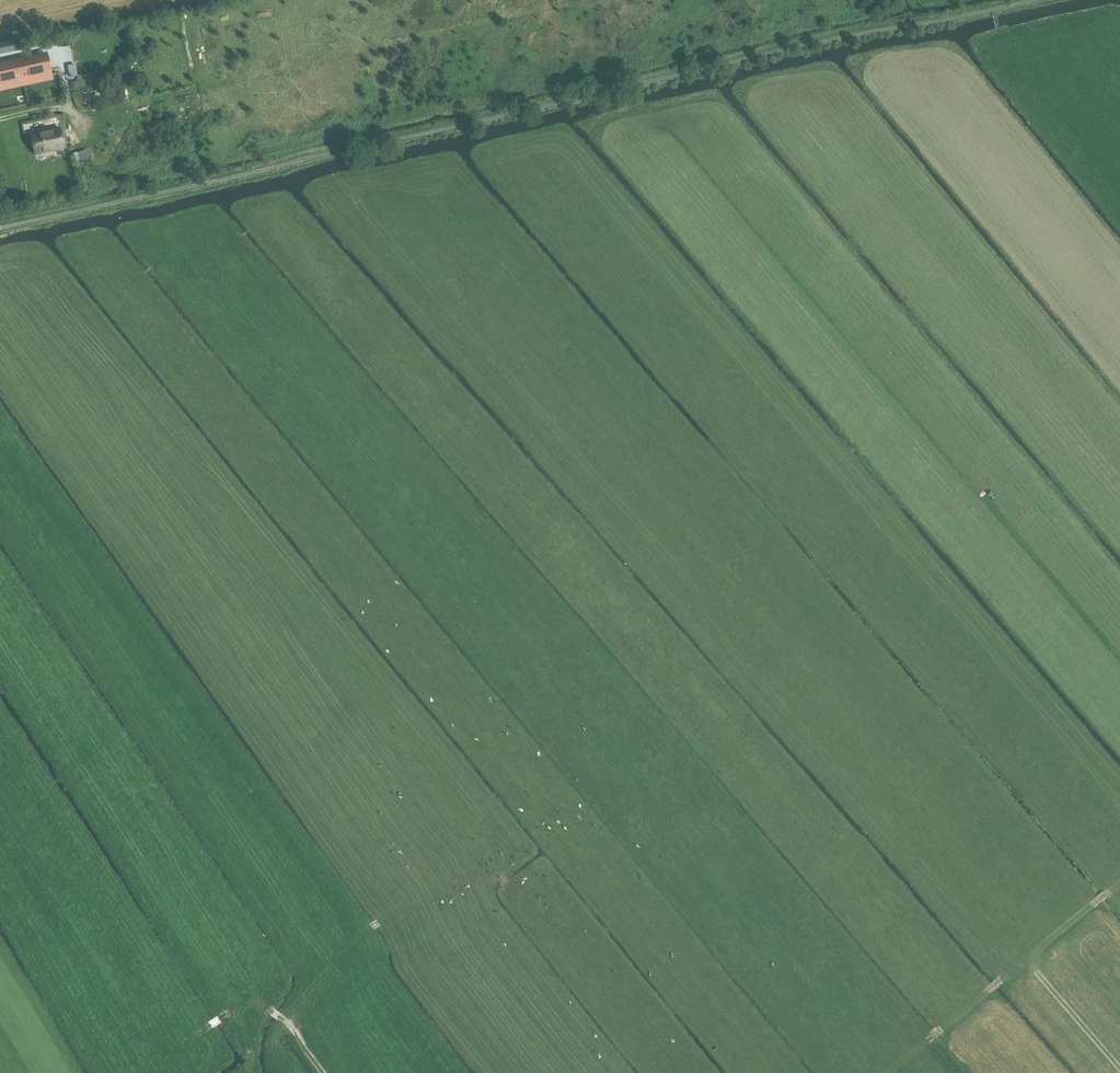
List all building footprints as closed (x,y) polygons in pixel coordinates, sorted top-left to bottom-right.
[(0,43),(0,54),(17,50),(16,44),(15,41),(15,40),(0,43)] [(19,59),(23,76),(51,70),(47,53),(19,59)] [(19,59),(0,63),(0,81),(23,76),(19,59)] [(74,65),(68,66),(70,77),(77,76),(74,65)] [(65,148),(61,128),(31,134),(35,154),(65,148)]
